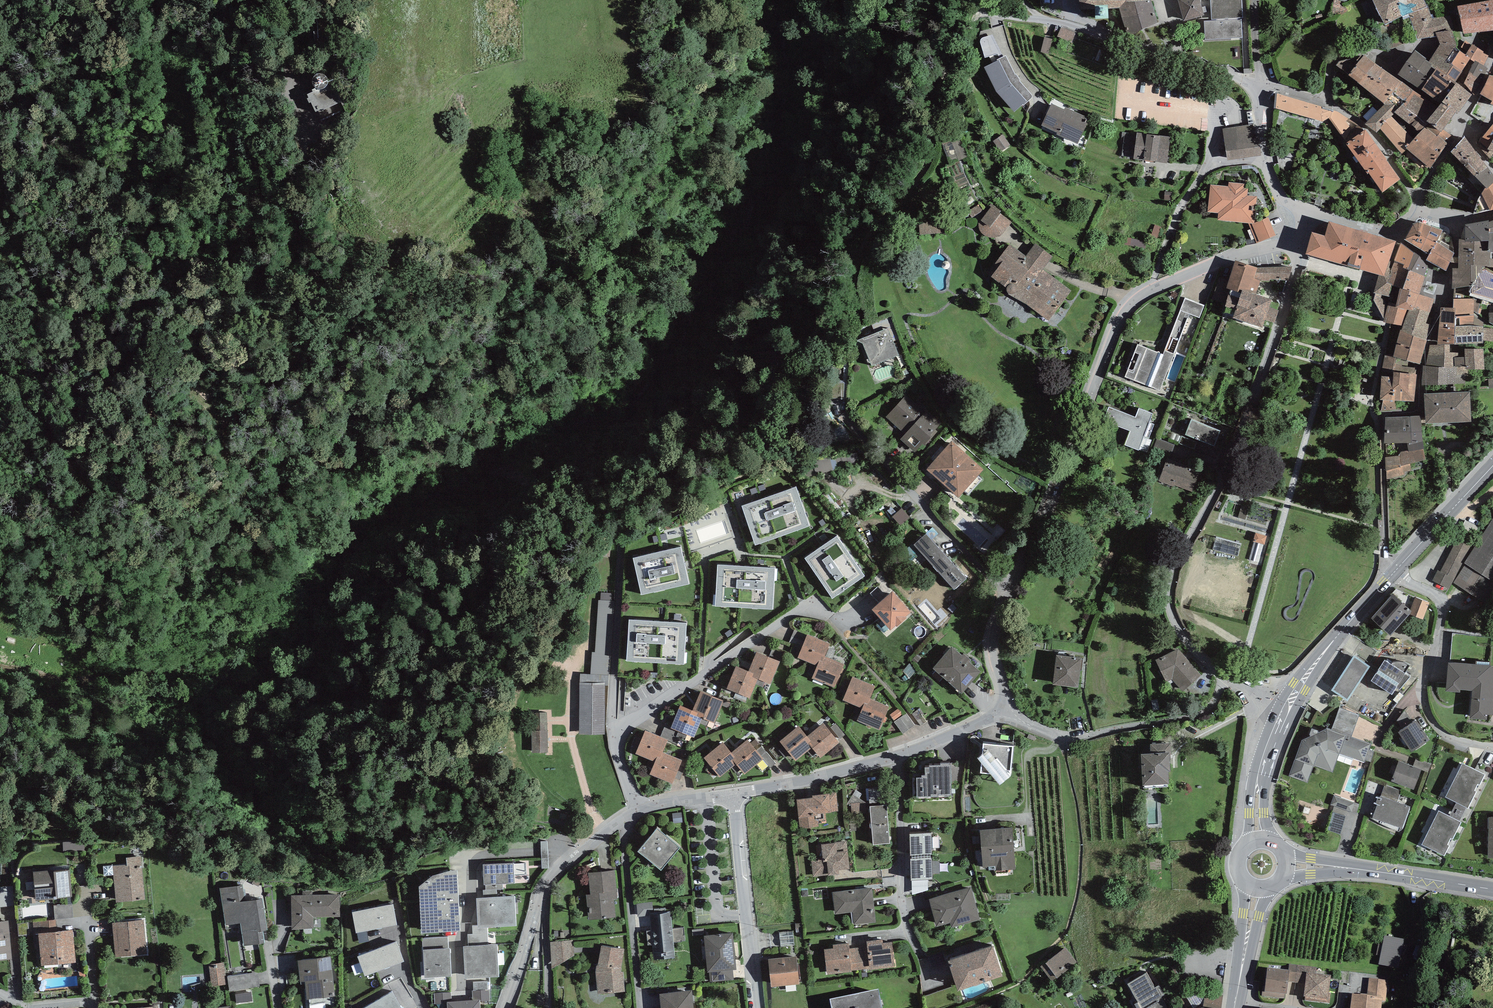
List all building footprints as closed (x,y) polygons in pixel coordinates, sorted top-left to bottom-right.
[(1081,10),(1096,10),(1097,19),(1110,19),(1109,11),(1119,10),(1130,36),(1161,22),(1152,0),(1081,0),(1081,10)] [(1184,21),(1204,16),(1200,0),(1178,0),(1184,21)] [(1213,22),(1205,22),(1206,38),(1242,36),(1241,18),(1243,18),(1242,0),(1211,0),(1213,22)] [(1388,26),(1428,7),(1425,0),(1376,0),(1388,26)] [(1459,11),(1463,33),(1492,29),(1492,6),(1459,11)] [(1450,15),(1415,21),(1419,41),(1454,35),(1450,15)] [(1075,33),(1060,27),(1056,36),(1071,42),(1075,33)] [(1006,56),(983,67),(996,92),(1014,112),(1032,97),(1020,81),(1015,74),(1006,56)] [(1452,79),(1417,56),(1404,76),(1439,99),(1452,79)] [(1433,109),(1364,57),(1347,80),(1416,131),(1433,109)] [(341,102),(332,83),(305,95),(314,114),(341,102)] [(1475,96),(1458,84),(1432,124),(1450,135),(1475,96)] [(1332,110),(1277,94),(1275,108),(1322,122),(1331,117),(1332,110)] [(1090,121),(1054,104),(1043,128),(1079,145),(1090,121)] [(1250,125),(1222,129),(1227,161),(1261,156),(1258,138),(1252,139),(1250,125)] [(1437,136),(1425,127),(1406,148),(1430,169),(1448,144),(1438,135),(1437,136)] [(1365,130),(1346,144),(1367,175),(1369,174),(1382,192),(1400,180),(1365,130)] [(1169,138),(1137,133),(1133,158),(1166,163),(1169,138)] [(1003,134),(993,141),(1001,152),(1011,145),(1003,134)] [(1448,157),(1484,215),(1492,210),(1492,186),(1468,145),(1448,157)] [(1229,188),(1211,186),(1208,211),(1219,212),(1219,220),(1248,223),(1257,243),(1275,235),(1268,218),(1253,224),(1256,198),(1246,197),(1246,190),(1243,190),(1244,185),(1229,184),(1229,188)] [(1011,222),(991,206),(980,221),(979,225),(980,231),(984,235),(989,238),(995,238),(1000,236),(1011,222)] [(1439,227),(1418,218),(1407,241),(1428,251),(1439,227)] [(1465,223),(1463,239),(1458,239),(1458,268),(1453,269),(1452,289),(1477,285),(1478,274),(1482,273),(1482,266),(1488,266),(1488,267),(1492,268),(1492,259),(1490,259),(1491,253),(1488,253),(1489,219),(1465,223)] [(1313,235),(1307,254),(1379,275),(1384,277),(1387,267),(1394,243),(1329,223),(1325,238),(1313,235)] [(939,236),(939,225),(921,226),(922,237),(939,236)] [(1127,242),(1127,249),(1147,251),(1148,243),(1127,242)] [(1022,263),(1005,251),(987,277),(1049,320),(1069,292),(1041,272),(1052,256),(1035,244),(1022,263)] [(1414,253),(1402,245),(1393,269),(1388,283),(1392,285),(1400,288),(1396,307),(1389,304),(1387,310),(1385,320),(1404,326),(1401,333),(1426,341),(1431,326),(1425,324),(1433,300),(1420,295),(1429,268),(1414,253)] [(1455,253),(1437,246),(1430,264),(1448,271),(1455,253)] [(1257,269),(1234,262),(1228,281),(1226,288),(1231,290),(1253,297),(1258,281),(1253,279),(1257,269)] [(1291,267),(1257,269),(1253,279),(1258,281),(1269,281),(1269,279),(1287,280),(1291,267)] [(1390,268),(1387,267),(1384,277),(1379,275),(1378,277),(1375,291),(1376,292),(1374,300),(1385,320),(1387,310),(1383,300),(1385,296),(1388,297),(1392,285),(1388,283),(1393,269),(1390,268)] [(1228,281),(1219,278),(1212,298),(1222,302),(1226,288),(1228,281)] [(1253,297),(1231,290),(1222,315),(1262,328),(1264,321),(1273,324),(1278,311),(1268,308),(1270,302),(1253,297)] [(1204,306),(1185,298),(1180,311),(1199,318),(1204,306)] [(1481,304),(1445,304),(1444,341),(1480,342),(1481,304)] [(890,331),(863,341),(872,367),(899,357),(890,331)] [(1426,341),(1401,333),(1394,356),(1419,363),(1426,341)] [(1162,354),(1138,345),(1125,377),(1160,390),(1174,354),(1164,350),(1162,354)] [(1480,351),(1432,350),(1431,384),(1479,385),(1480,351)] [(1418,377),(1395,375),(1394,379),(1383,377),(1382,401),(1416,402),(1418,377)] [(1470,394),(1426,396),(1428,424),(1472,422),(1470,394)] [(943,427),(907,396),(883,423),(919,454),(943,427)] [(1135,417),(1108,407),(1102,421),(1130,431),(1124,445),(1139,451),(1144,437),(1148,438),(1154,425),(1149,423),(1152,413),(1138,408),(1135,417)] [(1421,419),(1387,421),(1388,445),(1423,443),(1421,419)] [(1220,432),(1191,420),(1185,435),(1214,447),(1220,432)] [(1197,442),(1181,436),(1178,443),(1194,449),(1197,442)] [(982,470),(953,444),(929,471),(958,496),(982,470)] [(1387,457),(1389,481),(1414,473),(1413,464),(1427,461),(1424,453),(1387,457)] [(1199,471),(1166,459),(1158,482),(1174,487),(1174,485),(1192,492),(1199,471)] [(819,463),(820,475),(833,473),(832,462),(819,463)] [(755,546),(806,523),(796,488),(740,507),(755,546)] [(1249,508),(1241,506),(1238,518),(1245,520),(1249,508)] [(904,511),(894,519),(902,528),(912,520),(904,511)] [(1453,582),(1487,604),(1492,594),(1492,520),(1453,582)] [(1478,527),(1466,521),(1440,571),(1437,570),(1432,581),(1449,590),(1474,541),(1471,540),(1478,527)] [(956,528),(982,553),(993,541),(977,526),(971,532),(961,523),(956,528)] [(1267,536),(1255,533),(1253,542),(1264,545),(1267,536)] [(966,578),(925,534),(914,545),(955,588),(966,578)] [(864,576),(837,537),(804,559),(832,599),(864,576)] [(641,595),(689,584),(681,548),(632,559),(641,595)] [(715,606),(772,610),(775,568),(717,565),(715,606)] [(912,613),(895,593),(875,609),(892,630),(912,613)] [(1412,609),(1394,593),(1370,619),(1391,637),(1411,615),(1422,618),(1427,604),(1415,600),(1412,609)] [(615,601),(595,599),(589,674),(609,676),(615,601)] [(686,623),(629,620),(626,661),(684,664),(686,623)] [(830,643),(808,635),(800,658),(818,664),(812,681),(836,689),(845,665),(824,657),(830,643)] [(982,673),(952,649),(935,670),(964,694),(982,673)] [(1178,649),(1155,660),(1165,682),(1172,679),(1182,691),(1200,674),(1178,649)] [(750,673),(736,667),(727,692),(749,700),(757,679),(769,684),(778,659),(758,652),(750,673)] [(1369,667),(1354,657),(1332,690),(1347,700),(1369,667)] [(1081,659),(1051,658),(1049,684),(1079,686),(1081,659)] [(1409,676),(1384,661),(1371,681),(1392,694),(1397,687),(1400,689),(1409,676)] [(1451,664),(1450,690),(1474,691),(1473,720),(1492,721),(1492,666),(1451,664)] [(877,689),(854,678),(845,699),(866,708),(860,722),(878,730),(888,707),(872,700),(877,689)] [(580,737),(602,737),(604,685),(581,684),(580,737)] [(686,707),(694,710),(701,694),(693,690),(686,707)] [(695,713),(681,708),(671,731),(695,740),(703,722),(715,726),(725,701),(703,693),(695,713)] [(546,714),(531,715),(533,754),(548,753),(546,714)] [(895,722),(904,737),(917,728),(908,714),(895,722)] [(1420,720),(1400,733),(1412,753),(1433,740),(1420,720)] [(1374,745),(1310,723),(1293,775),(1313,782),(1317,768),(1336,774),(1341,758),(1367,767),(1374,745)] [(839,744),(824,724),(809,736),(801,726),(780,742),(796,762),(814,748),(821,758),(839,744)] [(668,739),(644,730),(634,755),(651,761),(647,772),(675,782),(683,761),(662,753),(668,739)] [(766,757),(752,739),(733,755),(723,743),(705,759),(720,777),(736,764),(745,775),(766,757)] [(1015,744),(984,742),(981,773),(1012,776),(1015,744)] [(1171,744),(1151,745),(1151,756),(1142,756),(1144,785),(1168,783),(1167,771),(1169,771),(1168,755),(1171,754),(1171,744)] [(1399,750),(1391,778),(1416,786),(1424,758),(1399,750)] [(1487,776),(1462,764),(1445,799),(1470,810),(1487,776)] [(951,765),(917,766),(918,797),(952,796),(951,765)] [(836,796),(795,799),(798,831),(818,830),(816,815),(837,813),(836,796)] [(1358,807),(1360,800),(1344,796),(1342,803),(1358,807)] [(1412,808),(1382,797),(1374,820),(1403,831),(1412,808)] [(887,806),(870,808),(874,847),(892,845),(887,806)] [(1462,822),(1438,811),(1422,844),(1446,855),(1462,822)] [(682,846),(657,828),(638,853),(663,872),(682,846)] [(1014,829),(981,830),(983,868),(1016,867),(1014,829)] [(931,833),(909,834),(910,880),(932,879),(931,833)] [(851,841),(823,844),(825,862),(813,863),(815,878),(854,874),(851,841)] [(83,852),(83,843),(64,843),(64,852),(83,852)] [(143,859),(113,862),(117,904),(147,902),(143,859)] [(514,863),(483,865),(484,886),(515,884),(514,863)] [(419,887),(421,933),(460,932),(457,871),(450,871),(432,875),(419,887)] [(71,872),(34,874),(36,917),(73,915),(71,872)] [(615,875),(587,877),(592,930),(619,928),(615,875)] [(969,888),(930,900),(939,932),(979,920),(969,888)] [(873,890),(833,896),(836,917),(851,914),(853,929),(878,925),(873,890)] [(394,892),(353,901),(360,936),(379,933),(377,923),(400,919),(394,892)] [(341,897),(292,897),(292,931),(315,931),(315,920),(341,920),(341,897)] [(515,897),(476,898),(477,929),(516,927),(515,897)] [(256,902),(224,906),(227,927),(236,926),(240,949),(263,946),(256,902)] [(671,914),(650,916),(654,957),(675,955),(671,914)] [(146,925),(114,927),(115,960),(147,958),(146,925)] [(74,931),(36,933),(40,967),(76,964),(74,931)] [(734,935),(704,938),(707,972),(737,969),(734,935)] [(0,936),(0,960),(11,959),(10,936),(0,936)] [(574,936),(552,936),(552,961),(564,961),(564,954),(574,954),(574,936)] [(992,940),(951,956),(964,989),(1005,973),(992,940)] [(1066,941),(1047,954),(1058,970),(1077,957),(1066,941)] [(1404,944),(1385,941),(1381,969),(1400,971),(1404,944)] [(891,943),(826,949),(828,977),(893,971),(891,943)] [(497,945),(463,947),(464,979),(499,978),(497,945)] [(627,950),(602,945),(596,971),(599,995),(625,992),(623,970),(627,950)] [(382,946),(358,954),(364,973),(389,964),(382,946)] [(424,949),(425,978),(451,977),(450,948),(424,949)] [(329,956),(301,960),(308,1003),(335,999),(329,956)] [(797,956),(768,959),(771,987),(800,984),(797,956)] [(211,961),(212,982),(227,981),(226,960),(211,961)] [(253,996),(253,982),(261,982),(260,967),(229,969),(230,990),(237,990),(238,997),(253,996)] [(1140,1007),(1167,1007),(1148,975),(1129,985),(1140,1007)] [(1267,975),(1265,999),(1288,1000),(1291,976),(1267,975)] [(1386,989),(1387,978),(1370,976),(1369,988),(1386,989)] [(1332,981),(1307,980),(1305,1002),(1330,1005),(1332,981)] [(365,1007),(401,1007),(392,992),(365,1007)] [(660,995),(661,1007),(694,1007),(693,992),(660,995)] [(830,1006),(830,1007),(883,1007),(880,996),(830,1006)] [(1353,1007),(1383,1007),(1383,1003),(1354,1000),(1353,1007)]
